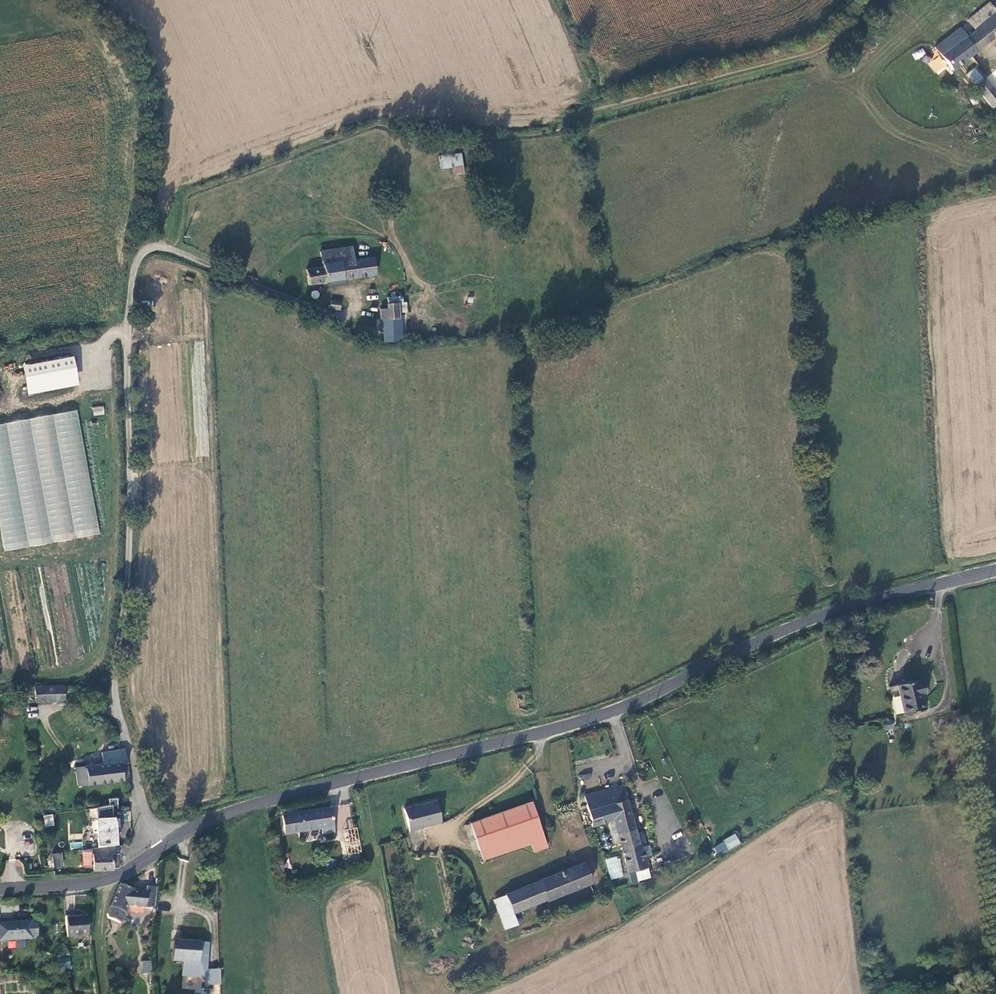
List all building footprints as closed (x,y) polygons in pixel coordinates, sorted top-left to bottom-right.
[(975,29),(995,13),(995,12),(989,3),(968,20),(975,29)] [(944,65),(949,71),(951,68),(953,69),(995,35),(995,13),(975,29),(977,30),(968,37),(961,28),(936,48),(947,63),(944,65)] [(914,59),(925,55),(923,49),(912,53),(914,59)] [(975,66),(966,74),(976,86),(985,78),(975,66)] [(993,107),(995,104),(995,93),(985,80),(976,87),(993,107)] [(973,95),(968,100),(972,105),(974,104),(978,100),(973,95)] [(453,174),(463,173),(461,154),(438,156),(439,169),(452,168),(453,174)] [(352,261),(352,255),(350,246),(330,249),(321,251),(323,265),(323,267),(307,270),(309,286),(376,275),(374,258),(352,261)] [(381,319),(399,319),(399,304),(389,304),(388,309),(382,309),(381,319)] [(23,365),(28,394),(79,385),(74,356),(23,365)] [(92,407),(93,416),(105,414),(103,405),(92,407)] [(98,536),(79,411),(0,423),(0,537),(2,550),(98,536)] [(915,680),(895,685),(903,713),(922,709),(919,694),(923,692),(920,681),(916,682),(915,680)] [(67,703),(66,688),(36,690),(37,705),(67,703)] [(104,765),(77,768),(78,787),(131,780),(124,750),(103,754),(104,765)] [(641,846),(645,845),(641,831),(636,832),(622,785),(584,796),(592,827),(613,820),(628,872),(647,868),(641,846)] [(122,832),(121,817),(114,817),(113,805),(119,805),(119,798),(111,799),(111,804),(97,806),(100,846),(116,844),(115,833),(122,832)] [(407,830),(440,822),(434,801),(402,808),(407,830)] [(545,848),(530,803),(470,823),(480,852),(527,835),(533,852),(545,848)] [(329,807),(281,816),(284,834),(323,827),(325,833),(333,832),(329,807)] [(53,814),(43,815),(45,827),(54,826),(53,814)] [(735,834),(713,846),(718,855),(740,843),(735,834)] [(91,847),(93,870),(113,868),(114,859),(118,859),(117,844),(116,844),(100,846),(91,847)] [(62,852),(52,854),(54,868),(64,867),(62,852)] [(359,853),(347,854),(348,863),(359,862),(359,853)] [(610,880),(624,876),(618,855),(604,859),(610,880)] [(14,868),(29,873),(32,863),(16,859),(14,868)] [(546,901),(591,883),(584,863),(538,882),(545,899),(546,901)] [(511,912),(545,899),(538,882),(505,894),(511,912)] [(123,911),(154,912),(156,885),(146,884),(145,892),(138,892),(123,886),(119,884),(118,888),(106,915),(120,921),(123,911)] [(505,894),(494,899),(499,911),(511,912),(505,894)] [(506,928),(516,924),(511,912),(499,911),(506,928)] [(87,916),(68,918),(69,936),(88,934),(87,916)] [(0,924),(0,941),(28,940),(28,938),(35,937),(34,922),(0,924)] [(208,944),(173,942),(172,961),(181,962),(180,977),(204,978),(204,970),(207,970),(208,944)] [(57,967),(70,968),(71,957),(57,956),(57,967)] [(150,961),(142,961),(142,973),(146,973),(147,979),(152,979),(151,974),(150,962),(150,961)] [(207,970),(204,970),(204,978),(204,985),(219,985),(219,970),(207,970)] [(952,977),(954,985),(967,983),(966,975),(952,977)]
